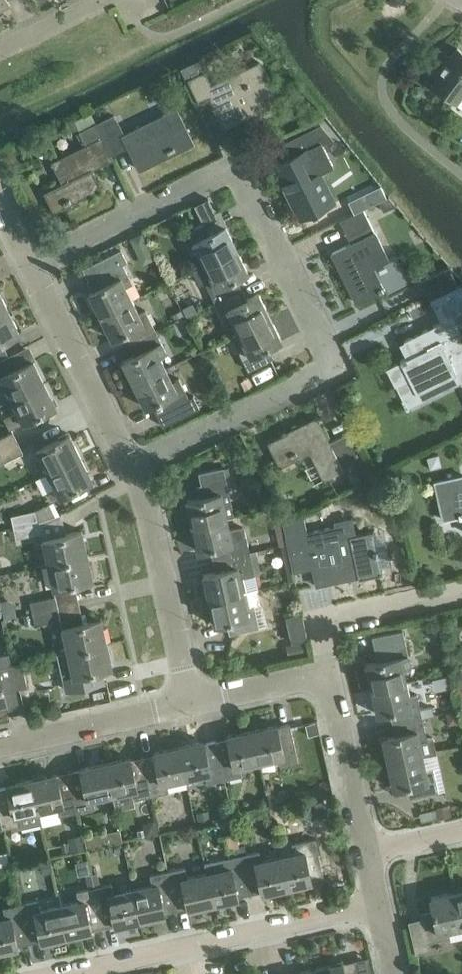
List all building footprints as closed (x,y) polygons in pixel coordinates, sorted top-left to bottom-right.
[(10,4),(8,0),(0,0),(0,9),(10,4)] [(457,47),(441,68),(446,72),(436,86),(456,100),(461,93),(461,50),(457,47)] [(198,56),(180,65),(186,79),(187,78),(190,82),(198,100),(209,95),(215,92),(230,124),(262,109),(277,102),(257,61),(212,83),(205,69),(198,56)] [(412,84),(410,88),(412,93),(416,95),(420,94),(423,89),(421,85),(417,83),(412,84)] [(107,102),(89,110),(112,158),(113,158),(110,153),(128,144),(139,168),(193,142),(176,108),(138,126),(128,107),(114,113),(113,114),(107,102)] [(112,158),(89,110),(73,119),(85,143),(51,160),(62,182),(43,191),(53,211),(102,187),(92,168),(112,158)] [(335,137),(320,124),(286,141),(293,155),(276,164),(301,216),(335,199),(321,171),(334,165),(323,143),(335,137)] [(380,184),(364,192),(370,204),(379,200),(386,196),(380,184)] [(386,196),(379,200),(384,210),(396,204),(389,196),(388,195),(386,196)] [(211,204),(198,210),(201,217),(214,210),(211,204)] [(357,302),(374,293),(385,288),(384,286),(382,287),(379,281),(378,281),(370,266),(387,257),(363,208),(340,219),(351,242),(332,252),(357,302)] [(198,250),(205,263),(237,248),(225,225),(209,233),(204,222),(181,233),(191,253),(198,250)] [(100,315),(132,299),(125,286),(132,282),(122,263),(127,260),(121,248),(82,267),(88,280),(91,279),(96,288),(89,292),(100,315)] [(237,248),(205,263),(193,269),(199,283),(204,280),(215,301),(237,290),(232,279),(248,271),(237,248)] [(449,265),(421,279),(430,297),(458,283),(449,265)] [(386,367),(395,385),(396,385),(409,378),(416,392),(434,383),(456,373),(460,381),(461,382),(461,381),(461,331),(461,330),(461,286),(459,283),(458,283),(430,297),(441,321),(404,339),(404,341),(411,355),(407,357),(406,356),(400,359),(400,360),(386,367)] [(237,290),(215,301),(225,322),(233,319),(239,331),(270,316),(259,293),(243,302),(237,290)] [(8,309),(0,292),(0,314),(8,309)] [(133,341),(155,330),(145,310),(139,313),(132,299),(100,315),(112,338),(128,330),(133,341)] [(192,302),(182,307),(186,314),(196,310),(192,302)] [(8,309),(0,314),(0,358),(8,354),(1,341),(20,332),(8,309)] [(182,309),(173,314),(176,320),(185,315),(182,309)] [(270,316),(239,331),(246,345),(238,348),(248,369),(271,358),(265,347),(281,339),(270,316)] [(134,383),(165,367),(159,355),(166,352),(155,330),(133,341),(139,352),(122,360),(134,383)] [(0,358),(0,387),(5,385),(11,399),(44,382),(33,359),(15,368),(8,354),(0,358)] [(165,367),(134,383),(145,406),(161,398),(166,408),(156,413),(162,425),(199,407),(193,395),(189,397),(179,378),(172,381),(165,367)] [(44,382),(11,399),(17,409),(3,416),(9,428),(56,406),(44,382)] [(373,476),(359,448),(351,430),(329,441),(317,416),(292,428),(293,429),(267,441),(279,466),(310,452),(323,479),(343,469),(342,468),(351,463),(361,482),(373,476)] [(17,442),(12,431),(0,437),(0,450),(17,442)] [(48,472),(81,456),(69,433),(36,449),(48,472)] [(17,442),(0,450),(0,463),(23,452),(17,442)] [(92,479),(81,456),(48,472),(53,484),(46,488),(51,497),(58,494),(59,496),(92,479)] [(186,499),(192,524),(227,517),(234,515),(223,466),(199,472),(204,495),(186,499)] [(434,480),(443,518),(461,514),(461,474),(434,480)] [(10,514),(13,526),(38,519),(35,508),(10,514)] [(47,563),(87,554),(82,530),(66,533),(61,512),(38,519),(13,526),(16,537),(41,531),(42,538),(47,563)] [(294,519),(282,522),(286,536),(289,551),(293,571),(312,567),(316,585),(336,581),(335,577),(357,572),(358,576),(359,578),(382,573),(382,572),(378,553),(373,531),(373,530),(356,534),(352,516),(335,520),(336,525),(307,532),(304,517),(294,519)] [(218,558),(250,550),(244,524),(229,527),(227,517),(192,524),(198,550),(215,546),(218,558)] [(281,521),(274,523),(279,544),(286,543),(281,521)] [(250,550),(218,558),(220,570),(203,573),(208,599),(258,588),(250,550)] [(87,554),(47,563),(53,587),(92,579),(87,554)] [(258,588),(208,599),(214,624),(231,620),(234,632),(259,626),(254,604),(261,602),(258,588)] [(30,600),(32,612),(57,606),(55,594),(30,600)] [(60,617),(57,606),(32,612),(35,622),(60,617)] [(292,641),(307,638),(302,611),(286,615),(292,641)] [(67,651),(106,642),(101,618),(62,626),(67,651)] [(366,663),(372,688),(407,680),(404,665),(410,664),(402,629),(372,635),(375,650),(381,648),(383,659),(366,663)] [(305,639),(286,644),(289,656),(309,651),(305,639)] [(106,642),(67,651),(73,675),(112,666),(106,642)] [(15,689),(9,664),(10,663),(8,652),(0,654),(0,704),(5,703),(7,703),(4,692),(15,689)] [(9,664),(15,689),(27,687),(22,661),(10,663),(9,664)] [(407,680),(372,688),(377,713),(394,709),(397,722),(422,717),(417,693),(410,694),(407,680)] [(382,737),(388,762),(423,754),(435,751),(432,737),(427,738),(422,717),(397,722),(399,733),(382,737)] [(320,731),(317,720),(307,722),(309,733),(320,731)] [(277,724),(252,730),(258,760),(278,756),(280,766),(298,762),(290,723),(277,726),(277,724)] [(239,765),(258,760),(252,730),(227,735),(228,737),(215,739),(224,777),(241,774),(239,765)] [(207,781),(224,777),(215,739),(204,742),(204,741),(178,746),(185,777),(205,773),(207,781)] [(166,781),(185,777),(178,746),(154,752),(154,753),(142,756),(150,794),(168,790),(166,781)] [(423,754),(388,762),(394,787),(406,784),(411,783),(414,795),(438,790),(434,770),(433,768),(426,769),(423,754)] [(133,798),(150,794),(142,756),(130,758),(130,757),(105,763),(112,793),(131,789),(133,798)] [(112,793),(105,763),(80,768),(80,770),(68,772),(77,810),(95,806),(93,798),(112,793)] [(56,773),(31,779),(38,810),(58,805),(60,814),(77,810),(68,772),(57,775),(56,773)] [(0,787),(0,815),(3,827),(20,823),(20,826),(41,822),(38,810),(31,779),(7,784),(7,786),(0,787)] [(277,789),(267,792),(271,807),(286,803),(282,791),(278,792),(277,789)] [(323,798),(307,801),(311,817),(327,813),(323,798)] [(449,805),(436,807),(438,816),(451,813),(449,805)] [(205,811),(196,813),(198,822),(207,820),(205,811)] [(155,818),(143,821),(146,835),(158,832),(155,818)] [(223,834),(226,848),(239,845),(236,831),(223,834)] [(67,837),(71,852),(85,849),(82,834),(67,837)] [(279,856),(286,886),(311,881),(311,879),(323,876),(315,837),(292,842),(294,852),(279,856)] [(262,892),(286,886),(279,856),(260,860),(258,850),(241,854),(249,893),(261,890),(262,892)] [(207,872),(206,872),(213,902),(238,897),(238,895),(249,893),(241,854),(204,862),(207,872)] [(48,859),(40,861),(43,872),(50,871),(48,859)] [(213,902),(206,872),(187,876),(184,866),(167,870),(175,909),(188,906),(188,908),(213,902)] [(164,912),(175,909),(167,870),(150,874),(152,884),(132,888),(139,919),(164,913),(164,912)] [(96,871),(91,872),(102,925),(114,923),(115,924),(139,919),(132,888),(113,892),(111,883),(100,886),(96,871)] [(59,905),(66,935),(91,930),(91,928),(102,925),(91,872),(85,873),(88,888),(77,891),(79,901),(59,905)] [(455,891),(430,896),(434,914),(422,916),(428,941),(450,936),(451,940),(461,937),(461,922),(455,891)] [(41,941),(66,935),(59,905),(41,909),(39,899),(20,903),(28,942),(41,939),(41,941)] [(0,918),(0,950),(18,946),(17,944),(28,942),(20,903),(3,907),(5,916),(0,918)] [(316,973),(358,973),(354,959),(337,963),(338,969),(316,973)]
